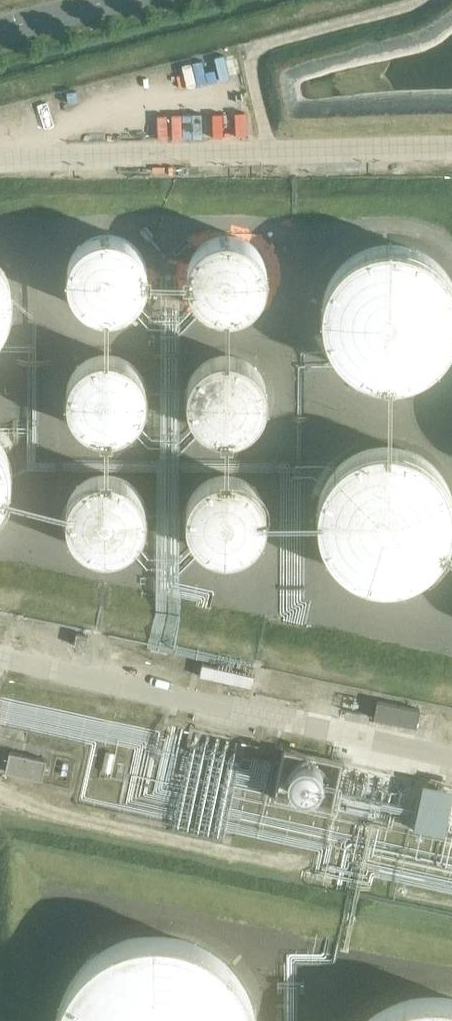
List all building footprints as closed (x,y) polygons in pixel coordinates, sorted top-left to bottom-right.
[(147,265),(147,262),(145,259),(144,256),(142,253),(141,250),(139,248),(136,245),(134,243),(131,241),(128,239),(125,238),(122,237),(119,236),(116,235),(113,234),(109,234),(106,234),(103,234),(99,235),(96,236),(93,237),(90,238),(87,240),(84,242),(82,244),(79,246),(77,249),(75,251),(73,254),(72,257),(71,260),(70,263),(69,266),(68,270),(68,273),(68,276),(68,280),(69,283),(70,286),(71,289),(72,292),(74,295),(76,298),(78,300),(80,303),(83,305),(85,307),(88,309),(91,310),(94,312),(97,313),(100,313),(104,314),(107,314),(110,314),(114,314),(117,313),(120,312),(123,311),(126,310),(129,308),(132,306),(135,304),(137,302),(139,300),(141,297),(143,294),(145,291),(146,288),(147,285),(148,282),(148,279),(148,275),(148,272),(148,269),(147,265)] [(268,275),(268,271),(267,267),(266,264),(265,260),(263,257),(262,254),(259,250),(257,248),(254,245),(251,243),(248,240),(245,239),(241,237),(238,236),(234,235),(230,235),(227,235),(223,235),(219,236),(215,237),(212,238),(209,240),(205,242),(202,244),(199,246),(197,249),(195,252),(193,255),(191,259),(189,262),(188,266),(188,269),(187,273),(187,277),(188,281),(188,284),(190,288),(191,291),(193,295),(195,298),(197,301),(199,304),(202,306),(205,308),(209,310),(212,312),(216,313),(219,314),(223,315),(227,315),(230,315),(234,314),(238,314),(241,313),(245,311),(248,309),(251,307),(254,305),(257,302),(259,299),(262,296),(263,293),(265,290),(266,286),(267,282),(268,279),(268,275)] [(391,242),(387,242),(383,242),(378,243),(374,244),(370,245),(366,246),(362,248),(358,249),(354,251),(350,254),(347,256),(343,259),(340,262),(337,265),(334,268),(332,272),(329,275),(327,279),(325,283),(324,287),(322,291),(321,295),(320,299),(319,304),(319,308),(319,312),(319,317),(319,321),(320,325),(321,329),(322,333),(324,338),(326,341),(328,345),(330,349),(332,353),(335,356),(338,359),(341,362),(344,365),(348,368),(351,370),(355,373),(359,375),(363,376),(367,378),(371,379),(375,380),(379,381),(384,381),(388,381),(392,381),(397,381),(401,380),(405,379),(409,378),(413,377),(417,375),(421,373),(425,371),(429,369),(432,366),(436,363),(439,360),(442,357),(444,354),(447,350),(449,346),(451,343),(451,341),(451,283),(451,280),(449,276),(446,273),(444,269),(441,266),(438,263),(435,260),(431,257),(428,254),(424,252),(421,250),(417,248),(413,246),(408,245),(404,244),(400,243),(396,243),(391,242)] [(0,332),(3,328),(5,325),(6,322),(8,318),(9,315),(10,311),(11,307),(11,304),(11,300),(11,296),(11,292),(10,288),(10,285),(9,281),(7,278),(6,274),(4,271),(2,267),(0,265),(0,332)] [(67,387),(67,391),(67,394),(67,397),(67,401),(68,404),(69,407),(70,410),(71,413),(73,416),(75,419),(77,421),(79,424),(82,426),(84,428),(87,429),(90,431),(93,432),(96,433),(100,434),(103,434),(106,434),(110,434),(113,434),(116,433),(119,432),(122,431),(125,430),(128,428),(131,426),(134,424),(136,422),(138,419),(140,417),(142,414),(143,411),(145,408),(146,405),(146,401),(147,398),(147,395),(147,391),(146,388),(146,385),(145,382),(144,379),(142,376),(141,373),(139,370),(137,368),(134,365),(132,363),(129,361),(126,359),(123,358),(120,357),(117,356),(114,355),(110,354),(107,354),(104,354),(100,355),(97,355),(94,356),(91,357),(88,359),(85,361),(82,362),(80,365),(77,367),(75,369),(73,372),(72,375),(70,378),(69,381),(68,384),(67,387)] [(188,387),(187,391),(187,394),(187,398),(188,401),(188,405),(189,408),(191,411),(192,414),(194,417),(196,420),(198,423),(201,425),(204,427),(207,429),(210,431),(213,432),(216,433),(220,434),(223,435),(226,435),(230,435),(233,435),(237,434),(240,433),(244,432),(247,430),(250,428),(253,426),(255,424),(258,421),(260,419),(262,416),(263,413),(265,409),(266,406),(267,403),(267,399),(267,396),(267,392),(267,389),(266,385),(265,382),(264,379),(262,376),(261,373),(259,370),(256,367),(254,365),(251,363),(248,361),(245,359),(242,358),(238,356),(235,356),(232,355),(228,355),(225,355),(221,355),(218,356),(214,357),(211,358),(208,360),(205,362),(202,364),(199,366),(197,369),(195,371),(193,374),(191,377),(190,381),(189,384),(188,387)] [(2,505),(4,501),(5,498),(7,495),(7,493),(9,489),(9,486),(10,482),(10,478),(10,476),(10,474),(10,473),(10,469),(10,465),(9,461),(8,460),(7,456),(6,452),(4,449),(2,446),(0,443),(0,442),(0,507),(2,505)] [(388,447),(384,447),(379,447),(375,448),(371,448),(367,449),(363,451),(359,452),(355,454),(351,456),(348,458),(344,461),(341,463),(338,466),(335,469),(332,473),(330,476),(327,480),(325,483),(324,487),(322,491),(321,495),(319,499),(319,503),(318,507),(318,512),(318,516),(318,520),(318,524),(319,528),(320,533),(321,537),(323,540),(324,544),(326,548),(328,552),(331,555),(333,559),(336,562),(339,565),(342,567),(346,570),(349,572),(353,575),(357,576),(361,578),(365,580),(369,581),(373,582),(377,582),(381,583),(386,583),(390,583),(394,582),(398,582),(402,581),(406,580),(410,578),(414,577),(418,575),(422,572),(425,570),(429,568),(432,565),(435,562),(438,559),(440,555),(443,552),(445,548),(447,545),(449,541),(450,537),(451,533),(451,530),(451,499),(451,495),(450,491),(448,487),(446,483),(444,480),(442,476),(439,473),(436,470),(434,466),(430,464),(427,461),(424,458),(420,456),(416,454),(413,452),(409,451),(405,450),(401,448),(396,448),(392,447),(388,447)] [(257,488),(254,485),(252,483),(249,481),(246,479),(243,478),(240,477),(237,476),(234,475),(230,474),(227,474),(224,474),(220,475),(217,475),(214,476),(211,477),(208,479),(205,480),(202,482),(199,484),(197,487),(195,489),(193,492),(191,495),(190,498),(188,501),(187,504),(187,507),(186,511),(186,514),(186,517),(186,521),(187,524),(188,527),(189,530),(190,533),(192,536),(194,539),(196,541),(198,544),(201,546),(204,548),(206,550),(209,551),(213,553),(216,554),(219,554),(222,555),(226,555),(229,555),(232,554),(236,554),(239,553),(242,552),(245,550),(248,549),(251,547),(253,545),(256,542),(258,540),(260,537),(262,534),(263,531),(264,528),(265,525),(266,522),(267,519),(267,515),(267,512),(266,509),(266,505),(265,502),(264,499),(262,496),(261,493),(259,490),(257,488)] [(137,541),(139,538),(141,535),(142,532),(144,529),(145,526),(146,523),(146,520),(146,517),(146,513),(146,510),(146,507),(145,503),(144,500),(142,497),(141,494),(139,492),(137,489),(135,487),(132,484),(130,482),(127,480),(124,479),(121,478),(118,476),(115,476),(111,475),(108,475),(105,475),(101,475),(98,476),(95,476),(92,477),(89,479),(86,480),(83,482),(80,484),(78,486),(76,489),(74,491),(72,494),(70,497),(69,500),(68,503),(67,507),(66,510),(66,513),(66,516),(66,520),(67,523),(68,526),(69,529),(70,532),(72,535),(74,538),(76,541),(78,543),(80,545),(83,547),(86,549),(89,551),(92,552),(95,553),(98,554),(101,555),(105,555),(108,555),(111,555),(115,554),(118,553),(121,552),(124,551),(127,549),(130,547),(132,545),(135,543),(137,541)] [(376,715),(418,723),(422,706),(380,697),(376,715)] [(334,801),(343,759),(290,748),(281,791),(334,801)] [(42,778),(47,758),(9,751),(5,770),(42,778)] [(356,801),(362,778),(361,777),(360,776),(360,775),(359,775),(357,774),(356,774),(355,774),(353,775),(352,776),(347,799),(347,800),(348,801),(349,802),(350,802),(351,803),(353,803),(354,802),(355,802),(356,801)] [(416,782),(416,781),(398,777),(397,778),(396,779),(395,781),(394,782),(394,783),(394,785),(394,787),(395,788),(396,789),(413,793),(414,792),(416,791),(417,790),(417,789),(417,788),(418,786),(418,785),(417,784),(417,783),(416,782)] [(445,787),(445,788),(443,789),(442,790),(442,792),(441,792),(441,794),(441,796),(442,797),(442,798),(443,799),(451,801),(451,789),(445,787)] [(434,807),(394,799),(393,799),(392,801),(391,802),(391,803),(391,804),(391,805),(391,806),(392,807),(392,808),(432,816),(433,816),(434,815),(435,814),(435,812),(435,810),(435,809),(434,807)] [(441,807),(440,809),(438,810),(438,811),(437,813),(437,814),(437,815),(437,816),(437,817),(438,818),(439,819),(451,822),(451,810),(441,807)] [(423,820),(423,819),(392,812),(391,813),(390,814),(389,816),(389,817),(389,819),(389,820),(390,821),(421,828),(422,827),(422,826),(423,825),(423,823),(423,821),(423,820)] [(433,822),(432,822),(431,822),(430,823),(430,824),(429,826),(430,827),(430,828),(432,829),(451,833),(451,826),(433,822)] [(256,1019),(255,1014),(254,1009),(252,1005),(251,1000),(249,995),(247,991),(245,986),(242,982),(239,978),(236,974),(233,970),(230,966),(227,962),(223,959),(219,956),(215,953),(213,951),(207,947),(200,944),(195,942),(191,940),(186,938),(181,937),(176,936),(171,935),(166,934),(161,934),(156,934),(151,934),(143,934),(140,935),(135,936),(130,937),(123,939),(118,941),(114,943),(109,945),(105,947),(100,950),(96,953),(92,956),(88,959),(83,965),(79,968),(76,972),(73,976),(70,981),(68,985),(65,989),(63,994),(61,999),(59,1003),(58,1008),(57,1013),(56,1018),(55,1020),(256,1020),(256,1019)] [(451,998),(447,997),(442,996),(437,996),(432,996),(424,996),(419,997),(414,998),(409,999),(404,1000),(399,1002),(395,1004),(388,1007),(383,1009),(379,1012),(373,1016),(369,1020),(367,1020),(451,1020),(451,998)]
